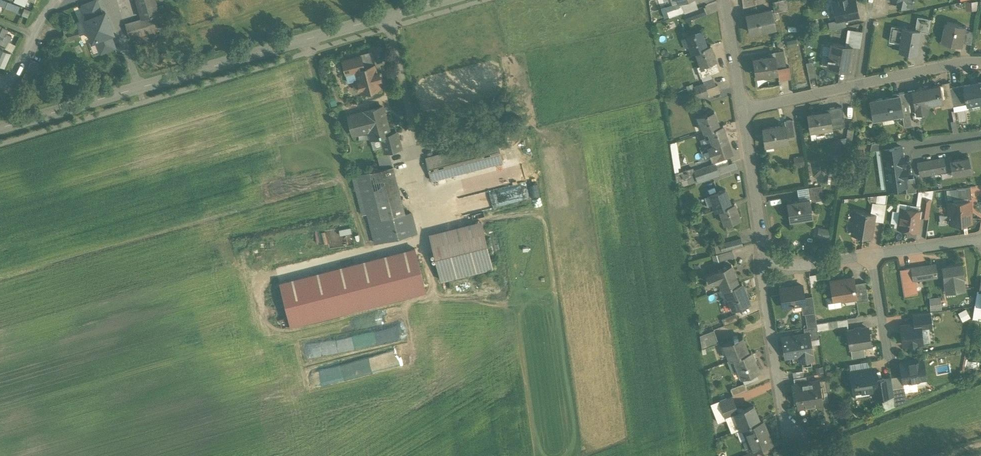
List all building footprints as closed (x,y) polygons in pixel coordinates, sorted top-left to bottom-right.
[(20,11),(22,4),(10,0),(0,0),(0,4),(20,11)] [(89,22),(84,24),(85,30),(90,28),(108,23),(102,0),(82,0),(89,22)] [(143,18),(155,14),(158,13),(154,0),(138,0),(143,18)] [(680,5),(682,4),(684,11),(697,7),(695,0),(683,0),(679,1),(680,5)] [(772,1),(774,11),(790,8),(788,0),(776,0),(772,1)] [(840,1),(833,2),(837,20),(845,18),(858,15),(854,0),(839,0),(840,1)] [(969,9),(980,9),(979,1),(969,1),(969,9)] [(673,8),(667,10),(669,16),(684,11),(682,4),(680,5),(673,8)] [(703,6),(693,10),(696,16),(706,13),(703,6)] [(771,9),(746,14),(750,32),(775,27),(771,9)] [(693,10),(683,14),(685,20),(696,16),(693,10)] [(158,13),(155,14),(158,28),(159,29),(168,26),(165,11),(158,13)] [(143,18),(125,23),(129,37),(136,35),(158,28),(155,14),(143,18)] [(931,19),(917,16),(915,30),(919,30),(929,32),(931,19)] [(845,18),(837,20),(828,21),(830,30),(846,26),(845,18)] [(966,25),(947,22),(950,23),(948,32),(945,32),(943,41),(962,45),(965,29),(966,25)] [(108,23),(90,28),(96,47),(119,40),(114,23),(109,25),(108,23)] [(10,29),(4,26),(0,35),(0,44),(14,50),(17,43),(11,41),(14,36),(8,33),(10,29)] [(903,28),(891,26),(889,40),(900,42),(903,28)] [(77,28),(67,31),(69,36),(69,38),(79,35),(77,28)] [(158,28),(136,35),(138,42),(161,35),(159,29),(158,28)] [(915,30),(903,28),(900,42),(899,50),(915,52),(919,30),(915,30)] [(846,45),(852,46),(855,30),(848,29),(846,45)] [(975,31),(965,29),(963,42),(972,44),(975,31)] [(701,30),(686,36),(691,51),(695,50),(706,46),(701,30)] [(855,30),(852,46),(860,47),(862,31),(855,30)] [(846,45),(831,42),(828,66),(848,70),(852,46),(846,45)] [(710,44),(706,46),(695,50),(700,64),(697,66),(701,77),(719,70),(710,44)] [(783,50),(774,51),(774,55),(775,55),(777,67),(786,66),(783,50)] [(774,55),(753,58),(755,76),(777,72),(777,67),(775,55),(774,55)] [(360,56),(343,60),(346,73),(356,70),(355,69),(363,67),(360,56)] [(28,70),(37,74),(42,62),(33,58),(28,70)] [(813,61),(806,62),(809,78),(816,76),(813,61)] [(363,67),(355,69),(356,70),(358,79),(355,80),(354,83),(355,88),(357,89),(360,89),(361,91),(380,87),(378,79),(380,79),(378,71),(376,72),(374,64),(363,67)] [(786,66),(777,67),(777,72),(778,79),(791,77),(789,66),(786,66)] [(713,77),(703,81),(704,83),(706,88),(715,85),(713,77)] [(949,81),(942,83),(942,84),(945,96),(952,94),(950,87),(949,81)] [(965,84),(968,103),(980,100),(980,81),(978,82),(978,83),(971,85),(971,83),(965,84)] [(704,83),(694,87),(696,92),(706,88),(704,83)] [(715,85),(706,88),(708,94),(707,94),(708,96),(720,92),(717,84),(715,85)] [(945,96),(942,84),(919,88),(921,97),(923,97),(924,104),(923,104),(923,105),(926,105),(941,101),(946,100),(945,96)] [(965,84),(950,87),(952,94),(954,106),(968,103),(965,84)] [(706,88),(696,92),(697,97),(707,94),(708,94),(706,88)] [(921,97),(919,88),(913,90),(914,99),(916,113),(917,112),(927,110),(926,105),(923,105),(923,104),(924,104),(923,97),(921,97)] [(916,113),(914,99),(913,90),(907,91),(910,111),(912,125),(919,123),(919,118),(917,112),(916,113)] [(907,91),(898,93),(901,112),(910,111),(907,91)] [(892,96),(869,100),(873,119),(893,115),(893,119),(902,117),(904,126),(912,125),(910,111),(901,112),(898,93),(891,94),(892,96)] [(952,94),(945,96),(946,100),(941,101),(943,108),(954,106),(952,94)] [(480,105),(466,110),(470,121),(484,117),(480,105)] [(383,106),(348,115),(353,134),(354,134),(353,132),(368,128),(370,136),(373,136),(374,138),(381,137),(390,134),(390,133),(383,106)] [(829,110),(807,114),(809,130),(844,125),(842,106),(828,108),(829,110)] [(714,110),(699,116),(704,131),(708,130),(719,126),(714,110)] [(792,119),(784,120),(785,124),(787,136),(795,135),(792,119)] [(785,124),(762,128),(764,145),(788,141),(787,136),(785,124)] [(719,126),(708,130),(713,145),(728,140),(723,125),(719,126)] [(507,129),(479,136),(480,142),(508,135),(507,129)] [(396,132),(390,133),(390,134),(381,137),(383,145),(384,151),(388,150),(400,147),(396,132)] [(374,138),(373,136),(370,136),(373,148),(383,145),(381,137),(374,138)] [(839,138),(831,139),(833,153),(841,151),(839,138)] [(496,139),(426,157),(431,180),(502,161),(496,139)] [(728,140),(713,145),(708,147),(712,158),(731,151),(728,140)] [(882,149),(891,147),(890,141),(871,143),(870,151),(882,149)] [(891,147),(882,149),(884,168),(903,166),(903,163),(902,156),(901,146),(891,147)] [(384,151),(377,153),(381,168),(392,165),(388,150),(384,151)] [(952,156),(933,160),(935,172),(951,169),(950,160),(953,160),(952,156)] [(953,160),(950,160),(951,169),(952,175),(971,171),(969,157),(953,160)] [(933,160),(918,163),(920,175),(935,172),(933,160)] [(717,167),(719,173),(736,166),(735,161),(717,167)] [(715,162),(693,170),(695,175),(717,167),(715,162)] [(381,168),(357,174),(367,213),(369,222),(405,213),(392,165),(381,168)] [(903,166),(884,168),(887,188),(905,186),(906,186),(905,179),(905,176),(904,168),(903,166)] [(717,167),(695,175),(697,180),(719,173),(717,167)] [(367,213),(357,174),(352,175),(362,214),(367,213)] [(905,179),(906,186),(905,186),(906,193),(916,192),(914,178),(905,179)] [(539,181),(529,184),(532,197),(542,194),(539,181)] [(821,185),(808,187),(810,199),(810,201),(823,199),(821,185)] [(970,186),(956,187),(957,199),(971,198),(970,186)] [(725,189),(710,194),(715,210),(719,208),(730,204),(725,189)] [(887,194),(878,195),(877,203),(886,204),(887,194)] [(931,199),(921,198),(919,210),(920,210),(919,215),(929,217),(931,199)] [(810,199),(787,202),(789,220),(812,216),(810,201),(810,199)] [(970,201),(949,202),(950,223),(971,222),(970,201)] [(730,204),(719,208),(725,224),(740,218),(734,203),(730,204)] [(886,204),(877,203),(875,210),(885,212),(886,204)] [(919,210),(901,208),(898,228),(917,231),(919,215),(920,210),(919,210)] [(885,212),(875,210),(874,214),(873,220),(874,220),(883,221),(885,212)] [(874,214),(856,211),(852,234),(871,237),(872,228),(873,228),(874,220),(873,220),(874,214)] [(405,213),(369,222),(374,242),(416,232),(411,212),(405,213)] [(430,233),(432,243),(483,230),(481,221),(430,233)] [(831,238),(831,228),(820,227),(819,237),(831,238)] [(483,230),(432,243),(441,279),(492,267),(483,230)] [(741,238),(731,241),(733,248),(743,245),(741,238)] [(731,241),(720,244),(721,251),(733,248),(731,241)] [(426,291),(415,248),(280,282),(281,287),(288,316),(291,325),(426,291)] [(732,250),(716,254),(718,261),(733,256),(732,250)] [(945,262),(911,268),(913,280),(916,280),(943,275),(942,266),(945,266),(945,262)] [(945,266),(942,266),(943,275),(946,291),(964,288),(963,278),(964,278),(961,263),(945,266)] [(731,265),(715,271),(706,275),(710,284),(716,281),(719,282),(722,289),(725,288),(738,283),(731,265)] [(911,268),(900,269),(904,297),(918,295),(916,280),(913,280),(911,268)] [(853,278),(831,281),(833,296),(834,301),(841,299),(856,297),(854,283),(853,278)] [(865,281),(854,283),(856,297),(856,301),(868,299),(865,281)] [(738,283),(725,288),(730,301),(730,300),(733,308),(733,309),(749,302),(741,282),(738,283)] [(794,286),(791,287),(790,288),(788,288),(781,289),(781,288),(780,288),(782,307),(783,306),(785,308),(792,307),(793,305),(801,304),(805,303),(804,297),(802,285),(794,286)] [(288,316),(281,287),(270,289),(278,319),(288,316)] [(979,290),(977,290),(972,318),(980,320),(980,312),(980,290),(979,290)] [(812,296),(804,297),(805,303),(801,304),(803,314),(815,312),(812,296)] [(833,296),(825,297),(827,308),(842,305),(841,299),(834,301),(833,296)] [(940,298),(929,299),(930,308),(941,307),(940,298)] [(965,310),(959,313),(963,320),(969,317),(965,310)] [(929,312),(913,314),(914,324),(920,323),(920,327),(928,326),(931,326),(929,312)] [(735,313),(721,318),(724,325),(738,319),(735,313)] [(281,327),(291,325),(288,316),(278,319),(279,319),(281,327)] [(914,324),(900,325),(902,344),(908,344),(909,345),(915,344),(917,343),(922,342),(920,327),(920,323),(914,324)] [(817,325),(803,327),(804,334),(809,333),(811,344),(819,343),(819,339),(818,333),(817,325)] [(928,326),(920,327),(922,342),(930,341),(928,326)] [(854,330),(848,331),(850,348),(863,346),(870,345),(868,328),(861,329),(861,328),(854,329),(854,330)] [(713,329),(700,335),(702,348),(718,342),(713,329)] [(804,334),(782,338),(785,356),(801,353),(802,360),(800,360),(801,361),(812,359),(811,352),(812,352),(811,344),(809,333),(804,334)] [(742,336),(723,344),(727,352),(728,352),(731,358),(729,359),(734,358),(748,352),(742,336)] [(863,346),(850,348),(852,358),(865,355),(863,346)] [(748,352),(734,358),(741,377),(756,372),(759,371),(751,351),(748,352)] [(923,360),(900,364),(902,375),(903,382),(916,380),(925,378),(923,360)] [(869,361),(849,364),(850,372),(870,369),(869,361)] [(850,372),(853,392),(854,392),(869,390),(873,389),(877,389),(876,379),(874,368),(870,369),(850,372)] [(756,372),(741,377),(744,382),(745,384),(759,378),(756,372)] [(902,375),(890,377),(892,388),(904,386),(903,382),(902,375)] [(890,377),(876,379),(877,389),(873,389),(874,398),(881,396),(893,395),(892,388),(890,377)] [(794,384),(797,407),(823,404),(821,392),(819,380),(806,382),(794,384)] [(916,380),(903,382),(904,386),(905,391),(917,389),(916,380)] [(744,382),(730,388),(732,395),(747,389),(745,384),(744,382)] [(904,386),(892,388),(893,395),(895,406),(906,401),(905,391),(904,386)] [(869,390),(854,392),(855,399),(869,396),(869,390)] [(731,395),(719,400),(726,419),(735,415),(734,413),(737,411),(731,395)] [(893,395),(881,396),(883,410),(895,406),(893,395)] [(737,411),(734,413),(735,415),(741,428),(743,427),(759,421),(753,405),(737,411)] [(759,421),(743,427),(747,437),(748,437),(753,449),(752,449),(753,450),(772,442),(771,441),(770,441),(766,430),(767,429),(762,419),(759,421)]
